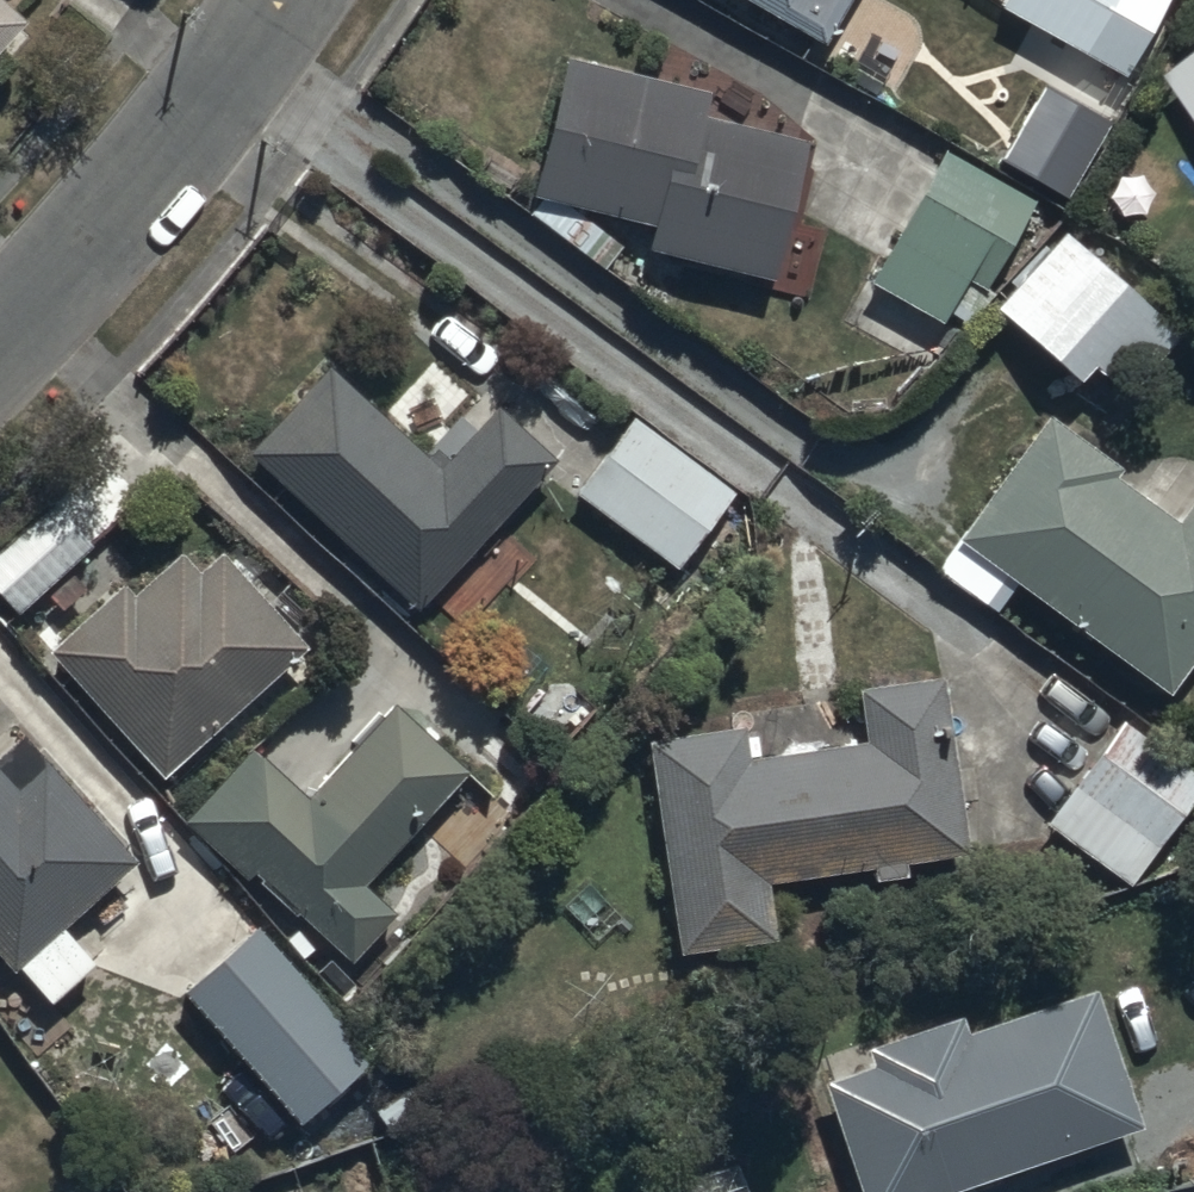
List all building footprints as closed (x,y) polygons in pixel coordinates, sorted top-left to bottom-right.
[(30,10),(19,0),(0,0),(0,43),(30,10)] [(822,39),(845,0),(755,0),(822,39)] [(1122,70),(1163,0),(1001,0),(1122,70)] [(1164,62),(1193,100),(1193,38),(1164,62)] [(707,81),(564,50),(534,187),(655,214),(649,240),(779,268),(809,132),(701,109),(707,81)] [(1110,113),(1040,76),(998,154),(1068,192),(1110,113)] [(1037,194),(939,143),(870,274),(948,315),(968,277),(988,287),(1037,194)] [(1185,330),(1065,224),(995,300),(1075,373),(1092,354),(1130,389),(1185,330)] [(333,355),(249,445),(420,604),(559,455),(499,399),(443,458),(333,355)] [(1193,648),(1193,482),(1175,509),(1120,470),(1128,459),(1047,402),(933,563),(997,609),(1020,577),(1170,683),(1193,648)] [(632,408),(575,486),(683,565),(740,487),(632,408)] [(54,495),(0,547),(0,586),(19,606),(93,535),(54,495)] [(164,770),(309,637),(223,543),(201,563),(185,546),(137,590),(121,572),(46,641),(164,770)] [(742,718),(645,730),(672,948),(776,935),(769,876),(969,851),(946,670),(858,681),(865,736),(746,751),(742,718)] [(373,879),(469,766),(394,692),(314,786),(260,741),(191,821),(356,962),(405,906),(373,879)] [(1193,789),(1193,769),(1118,716),(1043,824),(1129,883),(1193,789)] [(0,757),(0,939),(54,1000),(101,958),(66,918),(138,854),(50,755),(21,781),(0,757)] [(379,1050),(254,919),(176,993),(301,1124),(379,1050)] [(858,1191),(921,1191),(1143,1116),(1097,980),(966,1025),(958,1001),(866,1032),(874,1056),(819,1075),(858,1191)] [(677,1191),(752,1191),(737,1152),(671,1176),(677,1191)]
